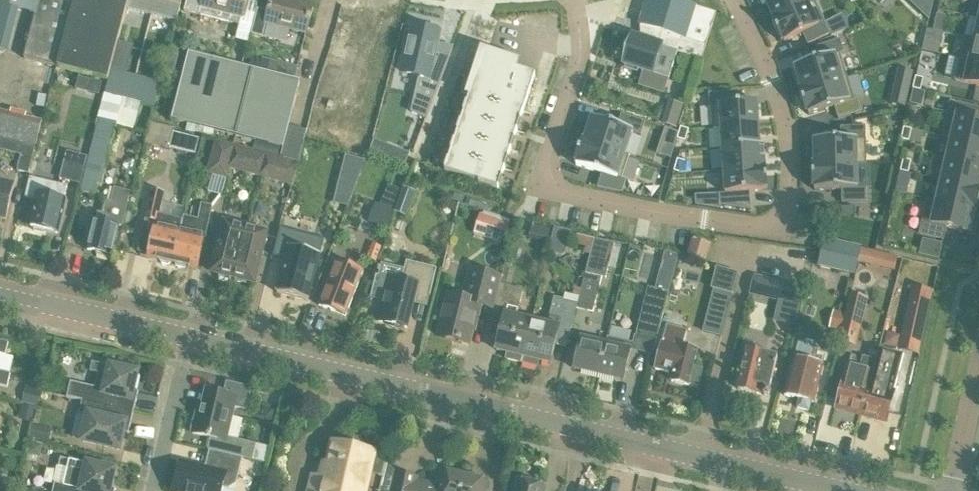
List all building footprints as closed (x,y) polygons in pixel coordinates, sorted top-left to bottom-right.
[(9,53),(19,10),(35,14),(24,58),(59,67),(75,0),(0,0),(0,51),(9,53)] [(129,1),(125,0),(75,0),(59,67),(108,80),(111,68),(114,58),(127,7),(128,4),(129,1)] [(127,7),(177,20),(181,7),(182,0),(130,0),(129,1),(128,4),(127,7)] [(184,11),(199,15),(240,25),(242,17),(247,0),(187,0),(184,11)] [(252,34),(263,37),(266,25),(268,25),(291,31),(306,35),(314,5),(296,0),(272,0),(269,12),(258,9),(252,34)] [(624,64),(655,74),(669,79),(677,52),(696,57),(702,59),(716,13),(676,0),(648,0),(642,19),(640,24),(642,25),(643,40),(633,37),(624,64)] [(762,3),(762,5),(766,3),(774,21),(772,22),(815,2),(815,1),(813,2),(812,0),(769,0),(762,3)] [(932,10),(934,0),(921,0),(932,10)] [(970,16),(978,18),(978,0),(974,0),(970,16)] [(815,2),(772,22),(782,43),(802,33),(807,45),(831,34),(825,22),(815,2)] [(937,14),(933,30),(941,32),(943,32),(946,16),(945,16),(937,14)] [(975,39),(966,36),(966,37),(978,41),(978,22),(975,39)] [(413,27),(402,72),(419,76),(411,113),(427,119),(450,57),(435,53),(438,43),(440,30),(439,27),(427,24),(424,26),(423,29),(413,27)] [(927,29),(925,39),(939,42),(941,32),(933,30),(927,29)] [(966,37),(961,59),(978,63),(978,41),(966,37)] [(820,59),(794,67),(801,90),(799,91),(847,76),(840,54),(844,52),(840,39),(816,47),(820,59)] [(180,53),(168,50),(161,77),(166,79),(171,80),(174,72),(180,53)] [(518,63),(488,53),(488,54),(492,56),(487,73),(478,70),(480,66),(478,66),(469,94),(470,95),(445,171),(498,189),(536,75),(516,69),(518,63)] [(283,148),(300,82),(190,54),(173,120),(283,148)] [(945,74),(956,77),(956,80),(978,86),(978,63),(961,59),(949,56),(945,74)] [(114,58),(111,68),(123,72),(127,72),(129,62),(114,58)] [(261,70),(261,72),(295,81),(295,79),(298,67),(286,64),(264,59),(261,70)] [(111,68),(108,80),(105,94),(80,192),(92,195),(96,193),(98,185),(101,186),(117,126),(134,131),(141,103),(154,106),(161,81),(127,72),(123,72),(111,68)] [(847,76),(799,91),(806,113),(808,112),(809,115),(834,107),(838,119),(862,111),(858,98),(854,99),(847,76)] [(913,88),(921,90),(924,78),(916,77),(913,88)] [(94,80),(90,92),(100,95),(103,82),(94,80)] [(896,81),(891,104),(906,106),(911,84),(896,81)] [(734,91),(709,93),(710,106),(712,106),(714,128),(759,125),(757,102),(735,104),(734,91)] [(951,102),(943,136),(978,145),(978,109),(951,102)] [(43,120),(0,109),(0,136),(17,141),(36,147),(37,143),(39,144),(44,122),(42,122),(43,120)] [(667,113),(665,122),(675,125),(676,116),(667,113)] [(582,140),(582,141),(630,156),(630,155),(625,154),(633,131),(633,132),(641,134),(645,122),(622,114),(617,126),(592,118),(584,141),(582,140)] [(759,125),(714,128),(714,129),(721,128),(722,149),(764,146),(764,145),(760,145),(759,125)] [(814,164),(812,164),(812,165),(867,164),(866,139),(866,127),(840,127),(841,140),(814,140),(814,164)] [(901,139),(909,141),(912,129),(904,127),(901,139)] [(681,128),(678,138),(685,141),(689,130),(681,128)] [(665,130),(663,138),(675,141),(677,133),(665,130)] [(170,149),(196,155),(200,137),(173,131),(170,149)] [(14,153),(17,141),(0,136),(0,149),(14,153)] [(943,136),(942,137),(952,140),(947,160),(978,167),(978,145),(943,136)] [(227,178),(229,168),(229,167),(235,145),(216,140),(210,162),(216,164),(213,174),(227,178)] [(17,141),(14,153),(21,155),(17,171),(29,173),(36,147),(17,141)] [(582,141),(575,162),(577,163),(576,165),(602,174),(597,188),(622,193),(626,180),(622,179),(630,156),(582,141)] [(229,167),(229,168),(260,176),(266,154),(235,145),(229,167)] [(764,146),(722,149),(724,170),(766,167),(765,167),(764,146)] [(404,167),(409,154),(397,149),(392,163),(404,167)] [(80,184),(88,157),(67,151),(60,179),(80,184)] [(266,154),(260,176),(291,184),(297,162),(266,154)] [(346,155),(342,171),(360,176),(365,161),(346,155)] [(903,159),(900,171),(901,171),(908,173),(911,161),(904,159),(903,159)] [(947,160),(942,181),(978,189),(978,167),(947,160)] [(679,161),(675,173),(685,175),(688,164),(679,161)] [(867,164),(812,165),(812,187),(815,187),(815,190),(842,190),(842,202),(867,202),(867,188),(858,188),(857,165),(867,165),(867,164)] [(725,193),(719,193),(720,205),(751,210),(750,191),(763,190),(763,189),(768,188),(766,167),(724,170),(725,193)] [(901,171),(896,192),(906,194),(911,173),(908,173),(901,171)] [(67,186),(30,177),(26,196),(35,199),(29,227),(60,233),(67,200),(64,200),(67,186)] [(14,185),(0,181),(0,219),(6,220),(14,185)] [(978,195),(978,189),(942,181),(937,201),(928,199),(975,210),(978,195)] [(388,185),(381,204),(395,210),(400,196),(402,190),(388,185)] [(402,190),(400,196),(412,201),(415,191),(403,187),(402,190)] [(121,226),(129,192),(115,189),(111,203),(107,202),(104,214),(99,213),(97,219),(92,218),(89,232),(92,232),(88,250),(112,256),(119,225),(121,226)] [(149,257),(160,260),(162,263),(168,264),(171,263),(174,263),(184,220),(183,220),(160,214),(163,200),(165,192),(153,189),(146,219),(157,222),(149,257)] [(969,232),(974,211),(975,211),(975,210),(928,199),(920,234),(943,239),(946,227),(969,232)] [(187,266),(199,269),(212,207),(202,204),(199,220),(184,217),(183,220),(184,220),(174,263),(176,264),(176,266),(186,268),(187,266)] [(381,204),(373,223),(388,229),(394,211),(395,210),(381,204)] [(511,223),(480,213),(473,233),(504,243),(511,223)] [(231,279),(233,280),(247,223),(227,218),(225,224),(213,272),(220,274),(219,277),(230,280),(231,279)] [(254,283),(266,234),(255,232),(256,225),(247,223),(233,280),(236,280),(235,281),(247,284),(248,281),(254,283)] [(280,227),(273,256),(286,259),(277,292),(308,300),(324,239),(280,227)] [(590,254),(594,238),(577,234),(575,244),(585,247),(584,253),(590,254)] [(590,254),(586,273),(602,277),(606,278),(615,243),(594,238),(590,254)] [(818,265),(855,274),(857,264),(861,249),(862,247),(825,238),(818,265)] [(689,256),(696,258),(705,261),(710,244),(695,239),(689,256)] [(940,243),(923,239),(920,251),(938,255),(940,243)] [(895,272),(898,257),(861,249),(857,264),(895,272)] [(363,270),(337,260),(319,305),(346,315),(358,284),(363,270)] [(430,295),(437,268),(407,261),(405,269),(382,263),(379,275),(376,275),(371,296),(383,299),(378,321),(407,328),(416,292),(430,295)] [(462,297),(448,293),(437,336),(470,344),(479,305),(494,309),(495,309),(506,264),(505,263),(504,266),(502,276),(469,267),(462,297)] [(496,350),(508,353),(506,359),(523,363),(533,319),(518,315),(524,289),(507,285),(511,265),(506,264),(495,309),(494,309),(491,321),(503,324),(496,350)] [(738,273),(717,267),(711,288),(732,294),(738,273)] [(586,273),(581,289),(577,307),(593,311),(602,277),(586,273)] [(785,314),(797,317),(805,286),(792,283),(785,314)] [(533,319),(523,363),(538,366),(539,360),(551,363),(557,337),(569,339),(577,307),(581,289),(575,287),(573,295),(566,293),(564,299),(554,297),(548,323),(533,319)] [(656,341),(669,293),(649,287),(637,336),(656,341)] [(856,347),(868,298),(850,294),(845,315),(841,331),(838,342),(856,347)] [(907,306),(903,327),(924,331),(929,311),(907,306)] [(845,315),(833,313),(829,328),(841,331),(845,315)] [(687,331),(684,330),(667,326),(667,327),(655,369),(674,373),(672,381),(689,385),(689,383),(698,385),(702,369),(693,367),(698,350),(683,346),(687,331)] [(608,343),(582,337),(574,368),(600,375),(608,343)] [(609,337),(608,343),(600,375),(624,380),(633,343),(609,337)] [(6,355),(9,343),(0,340),(0,341),(0,354),(6,355)] [(813,347),(798,344),(785,395),(799,399),(797,407),(809,411),(812,402),(813,402),(823,365),(809,361),(813,347)] [(876,360),(862,415),(877,419),(880,410),(888,412),(900,366),(902,359),(903,354),(902,353),(879,347),(876,360)] [(778,356),(748,348),(738,389),(769,396),(770,391),(778,356)] [(845,411),(862,415),(876,360),(852,354),(848,367),(847,366),(839,399),(848,401),(845,411)] [(83,400),(134,412),(137,399),(131,398),(137,373),(93,362),(91,371),(99,373),(92,402),(83,400)] [(8,387),(11,374),(0,371),(0,385),(8,387)] [(197,415),(193,433),(212,438),(209,450),(252,460),(267,463),(270,448),(256,445),(227,438),(235,406),(246,409),(251,389),(228,383),(225,395),(207,390),(201,414),(201,416),(197,415)] [(42,389),(26,386),(22,403),(38,406),(42,389)] [(131,426),(134,412),(83,400),(80,413),(89,416),(83,441),(119,449),(125,424),(131,426)] [(36,408),(23,404),(19,420),(32,423),(36,408)] [(31,438),(48,442),(51,429),(34,425),(31,438)] [(44,444),(31,441),(27,454),(41,457),(44,444)] [(311,490),(367,490),(371,474),(383,477),(387,459),(376,456),(335,447),(327,480),(314,479),(311,490)] [(237,484),(243,458),(210,450),(206,467),(182,461),(175,490),(223,490),(223,488),(228,489),(237,484)] [(53,490),(109,490),(114,470),(61,458),(59,466),(68,468),(64,485),(55,483),(53,490)] [(418,478),(396,473),(392,490),(463,490),(466,477),(443,471),(440,481),(438,481),(437,485),(417,480),(418,478)] [(487,482),(466,477),(463,490),(485,490),(487,482)] [(546,489),(538,487),(537,484),(529,482),(526,484),(519,483),(517,490),(546,490),(546,489)]
